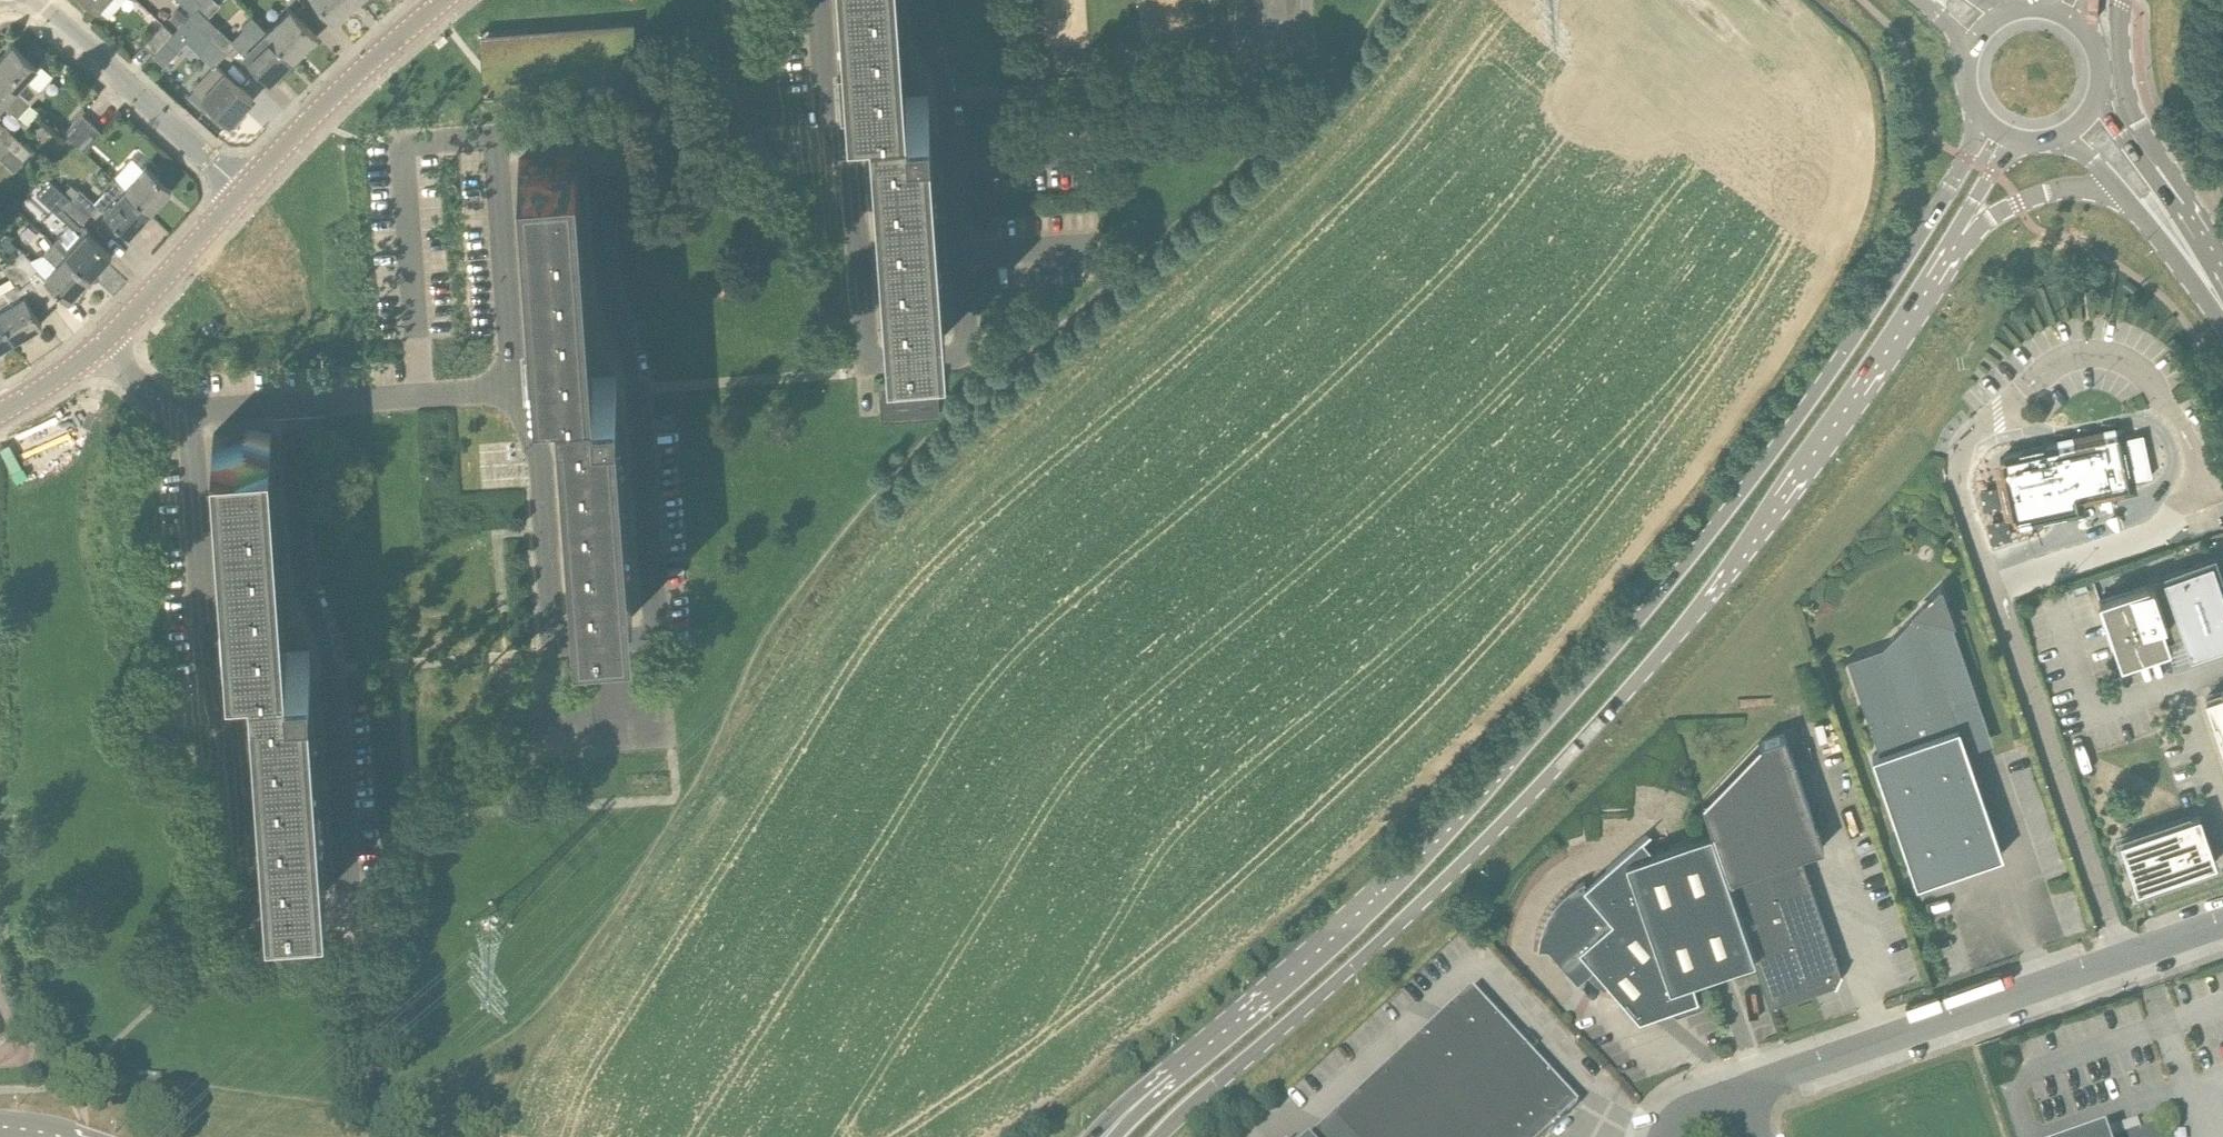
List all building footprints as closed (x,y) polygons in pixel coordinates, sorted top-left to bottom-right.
[(99,8),(106,0),(90,0),(99,8)] [(199,0),(180,0),(193,12),(198,8),(202,3),(199,0)] [(335,21),(360,0),(317,0),(335,21)] [(848,101),(871,100),(887,320),(897,319),(898,340),(946,337),(929,96),(907,98),(900,0),(841,0),(848,101)] [(186,16),(178,8),(168,18),(176,25),(186,16)] [(208,36),(217,27),(198,8),(193,12),(188,17),(208,36)] [(268,30),(295,58),(317,37),(290,9),(268,30)] [(245,29),(233,41),(235,43),(271,81),(295,58),(268,30),(268,31),(253,16),(242,26),(245,29)] [(208,36),(188,17),(174,32),(175,33),(167,42),(177,51),(187,42),(213,67),(226,54),(208,36)] [(155,54),(174,34),(163,24),(145,45),(155,54)] [(577,80),(633,76),(633,75),(630,75),(627,29),(630,29),(630,28),(486,38),(486,40),(488,40),(490,58),(487,58),(487,60),(496,59),(497,86),(535,84),(534,67),(576,64),(577,80)] [(43,54),(48,49),(38,39),(29,47),(37,54),(43,54)] [(31,102),(41,91),(27,78),(38,66),(14,44),(0,59),(0,74),(31,102)] [(231,122),(253,99),(225,72),(203,96),(231,122)] [(0,74),(0,108),(4,104),(18,117),(31,102),(0,74)] [(72,145),(75,142),(92,123),(81,114),(62,135),(72,145)] [(10,150),(14,154),(24,162),(33,151),(0,121),(0,140),(10,150)] [(92,123),(75,142),(85,151),(102,133),(92,123)] [(0,140),(0,157),(2,158),(10,150),(0,140)] [(569,178),(568,156),(519,160),(536,382),(557,380),(574,600),(583,600),(585,621),(633,618),(615,377),(594,378),(579,177),(569,178)] [(148,166),(127,189),(151,211),(172,188),(148,166)] [(103,189),(116,201),(106,213),(130,235),(151,211),(127,189),(114,178),(103,189)] [(91,216),(72,199),(51,180),(37,194),(70,225),(60,236),(54,242),(92,276),(112,254),(81,226),(91,216)] [(79,191),(72,199),(91,216),(99,207),(95,203),(80,190),(79,191)] [(1,242),(11,253),(18,247),(8,236),(1,242)] [(92,276),(54,242),(44,253),(58,265),(46,278),(70,300),(92,276)] [(24,250),(13,259),(30,279),(41,270),(24,250)] [(13,259),(3,268),(16,284),(0,293),(0,313),(16,340),(42,324),(25,295),(20,287),(30,279),(13,259)] [(0,313),(0,349),(16,340),(0,313)] [(882,418),(940,414),(938,379),(879,383),(880,390),(882,417),(882,418)] [(264,451),(262,430),(214,434),(230,656),(252,654),(268,875),(277,874),(278,896),(327,892),(310,651),(287,653),(272,451),(264,451)] [(2005,459),(2001,459),(2002,463),(2012,510),(2014,520),(2078,507),(2076,496),(2128,485),(2127,481),(2135,479),(2149,476),(2152,475),(2143,434),(2127,438),(2118,440),(2117,435),(2116,435),(2115,433),(2115,431),(2104,433),(2105,435),(2105,437),(2074,444),(2073,442),(2073,440),(2060,443),(2044,446),(2045,450),(2005,459)] [(2212,560),(2164,577),(2164,579),(2150,584),(2149,582),(2099,598),(2121,663),(2171,646),(2167,637),(2183,631),(2191,656),(2222,645),(2222,617),(2220,612),(2222,610),(2222,592),(2212,560)] [(1879,752),(1872,755),(1916,884),(2003,854),(1962,737),(1986,729),(1976,700),(1978,700),(1940,589),(1935,591),(1923,606),(1883,647),(1848,659),(1879,752)] [(2206,698),(2222,750),(2222,692),(2206,698)] [(1712,831),(1711,832),(1755,959),(1756,959),(1772,1006),(1834,984),(1836,985),(1842,972),(1840,971),(1801,855),(1824,847),(1785,734),(1760,742),(1702,802),(1712,831)] [(2199,813),(2178,821),(2120,840),(2137,890),(2186,873),(2184,867),(2189,866),(2190,870),(2197,868),(2198,869),(2216,862),(2210,844),(2209,844),(2207,840),(2203,841),(2200,834),(2206,832),(2199,813)] [(1692,981),(1755,959),(1711,832),(1655,851),(1646,835),(1585,888),(1583,884),(1585,882),(1585,881),(1580,883),(1576,886),(1572,889),(1568,892),(1564,895),(1560,898),(1557,902),(1554,906),(1551,911),(1548,916),(1545,921),(1543,926),(1542,931),(1540,937),(1539,942),(1539,944),(1539,947),(1538,952),(1540,952),(1540,948),(1548,949),(1578,983),(1594,969),(1638,1019),(1659,1001),(1676,1015),(1703,1006),(1702,1004),(1700,1005),(1692,981)] [(2145,899),(2195,883),(2192,876),(2143,892),(2145,899)] [(1578,1105),(1471,989),(1311,1136),(1543,1136),(1578,1105)]
